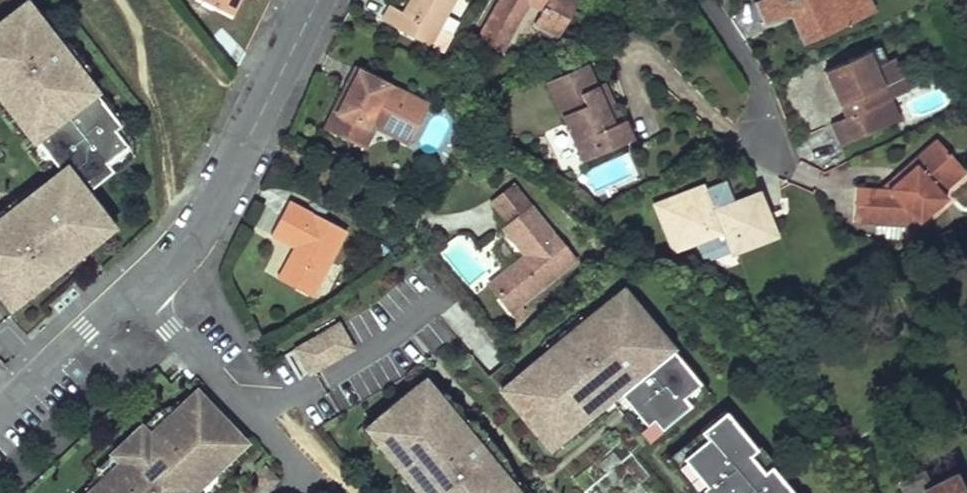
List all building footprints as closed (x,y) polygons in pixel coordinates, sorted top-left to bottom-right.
[(236,0),(202,0),(229,13),(236,0)] [(409,16),(403,13),(390,6),(382,20),(430,46),(455,0),(417,0),(409,16)] [(417,0),(410,0),(403,13),(409,16),(417,0)] [(544,11),(537,22),(559,34),(576,1),(575,0),(500,0),(479,38),(503,51),(529,3),(544,11)] [(804,43),(861,17),(853,0),(762,0),(754,4),(764,25),(790,13),(795,11),(797,17),(792,19),(804,43)] [(874,11),(869,0),(853,0),(861,17),(874,11)] [(74,68),(70,70),(59,55),(62,52),(41,24),(39,25),(23,3),(0,20),(0,97),(21,125),(17,128),(29,144),(33,141),(59,175),(39,190),(41,193),(3,222),(0,218),(0,303),(1,305),(12,297),(15,301),(40,282),(37,278),(55,264),(59,268),(85,248),(77,238),(101,220),(82,195),(110,174),(102,164),(123,148),(111,132),(117,127),(92,94),(93,92),(74,68)] [(557,38),(559,34),(537,22),(535,27),(557,38)] [(909,90),(894,58),(886,62),(875,67),(868,51),(823,72),(845,118),(830,125),(840,147),(879,129),(869,108),(890,99),(909,90)] [(632,139),(623,120),(620,121),(613,124),(596,85),(586,64),(547,82),(583,161),(632,139)] [(429,104),(354,67),(346,84),(350,87),(328,131),(357,145),(368,123),(376,127),(409,144),(429,104)] [(613,124),(620,121),(603,82),(596,85),(613,124)] [(350,87),(346,84),(324,129),(328,131),(350,87)] [(890,99),(869,108),(879,129),(899,120),(890,99)] [(365,149),(376,127),(368,123),(357,145),(365,149)] [(908,241),(909,226),(915,221),(918,224),(947,199),(941,192),(932,181),(955,160),(936,139),(896,174),(900,178),(887,189),(880,189),(856,188),(854,224),(875,225),(874,235),(884,236),(884,240),(908,241)] [(964,171),(955,160),(932,181),(941,192),(964,171)] [(880,189),(887,189),(900,178),(896,174),(880,189)] [(772,235),(757,197),(729,208),(720,183),(695,193),(664,205),(662,212),(674,242),(680,245),(715,231),(719,243),(730,239),(734,250),(772,235)] [(345,232),(288,202),(270,235),(294,247),(300,250),(297,256),(292,253),(278,279),(311,297),(345,232)] [(504,229),(525,255),(528,259),(523,264),(520,260),(501,275),(512,289),(514,287),(525,300),(571,263),(560,249),(564,246),(531,206),(504,229)] [(560,249),(571,263),(575,260),(564,246),(560,249)] [(297,256),(300,250),(294,247),(292,253),(297,256)] [(523,264),(528,259),(525,255),(520,260),(523,264)] [(523,302),(525,300),(514,287),(512,289),(523,302)] [(623,293),(493,390),(551,461),(619,399),(642,429),(652,422),(661,433),(706,391),(623,293)] [(335,323),(291,349),(307,377),(353,349),(335,323)] [(424,380),(359,430),(411,492),(517,492),(424,380)] [(222,465),(216,458),(239,436),(218,413),(212,419),(191,397),(150,435),(142,426),(112,453),(121,463),(88,492),(192,492),(222,465)] [(721,411),(693,431),(700,442),(676,461),(701,492),(784,492),(721,411)] [(222,465),(245,443),(239,436),(216,458),(222,465)] [(951,475),(925,488),(918,475),(901,483),(906,492),(959,492),(951,475)]
